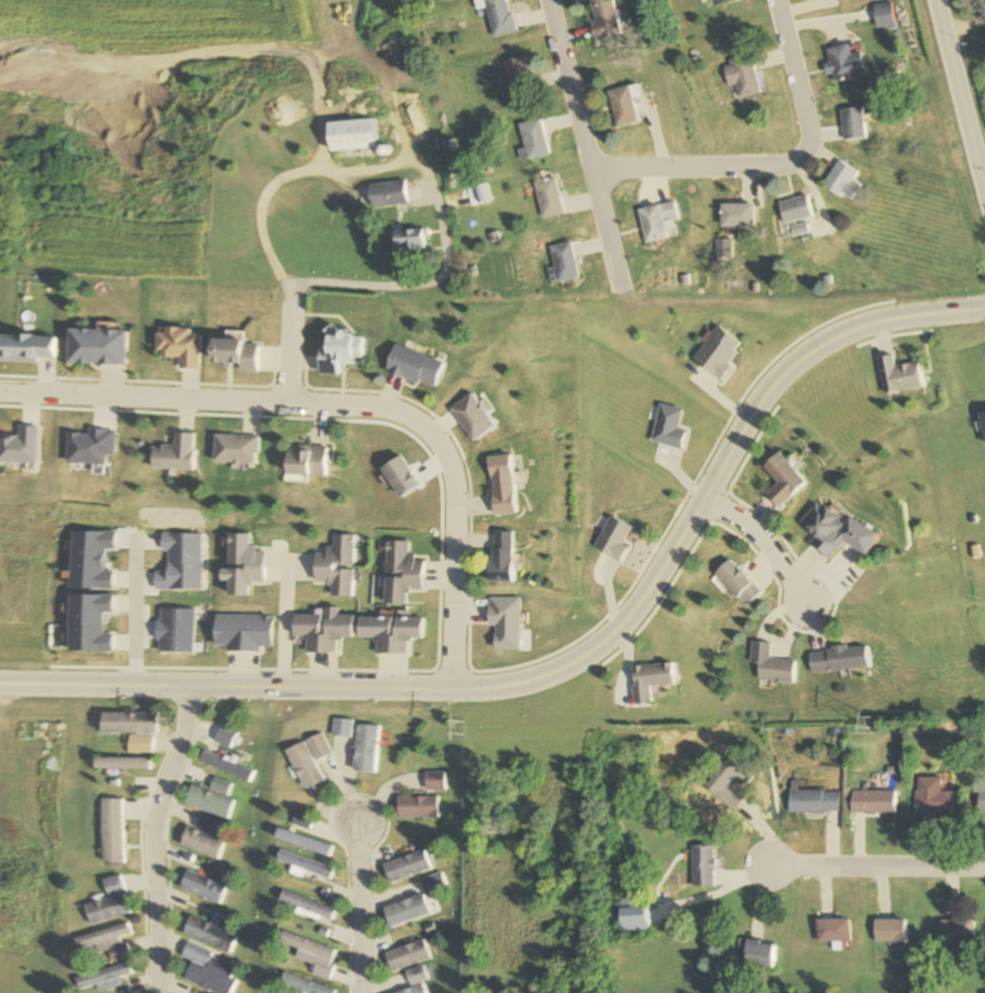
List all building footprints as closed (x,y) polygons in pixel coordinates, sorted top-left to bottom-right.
[(492,38),(514,33),(507,0),(484,0),(492,38)] [(598,41),(622,36),(614,0),(589,0),(598,41)] [(878,28),(895,25),(891,2),(873,6),(878,28)] [(862,52),(852,55),(849,44),(827,49),(831,65),(827,65),(831,84),(868,75),(862,52)] [(760,94),(751,56),(723,63),(728,87),(735,85),(739,99),(760,94)] [(524,58),(502,62),(510,97),(532,92),(524,58)] [(637,123),(631,87),(609,90),(615,127),(637,123)] [(868,138),(863,108),(841,111),(845,141),(868,138)] [(376,149),(375,120),(329,123),(330,151),(376,149)] [(522,148),(517,150),(520,161),(547,155),(539,120),(517,125),(522,148)] [(861,189),(852,182),(859,174),(842,160),(823,183),(841,199),(845,194),(852,200),(861,189)] [(541,219),(563,214),(555,177),(533,183),(541,219)] [(368,186),(371,209),(407,203),(404,180),(368,186)] [(813,217),(808,195),(779,202),(785,224),(813,217)] [(680,220),(676,202),(639,210),(646,243),(677,236),(674,221),(680,220)] [(721,228),(754,228),(754,204),(721,204),(721,228)] [(395,231),(395,250),(425,250),(425,231),(395,231)] [(571,242),(549,247),(554,268),(546,269),(549,284),(578,278),(571,242)] [(199,335),(190,335),(191,330),(164,329),(164,333),(157,333),(156,357),(179,357),(179,369),(198,370),(199,335)] [(69,365),(126,365),(126,331),(69,331),(69,365)] [(361,366),(362,335),(320,334),(319,376),(338,376),(339,365),(361,366)] [(55,336),(1,336),(1,362),(55,362),(55,336)] [(239,365),(239,372),(257,373),(257,341),(211,341),(211,365),(239,365)] [(443,363),(394,346),(385,372),(434,389),(443,363)] [(878,359),(883,395),(924,390),(920,364),(895,367),(894,357),(878,359)] [(471,443),(496,428),(474,393),(449,409),(471,443)] [(650,442),(681,450),(685,432),(678,431),(682,410),(659,404),(650,442)] [(191,434),(172,434),(171,447),(152,447),(151,470),(190,471),(191,434)] [(256,436),(213,436),(212,463),(256,464),(256,436)] [(323,477),(324,447),(286,446),(285,476),(323,477)] [(806,484),(779,454),(763,468),(778,484),(765,496),(778,510),(806,484)] [(489,457),(492,517),(514,516),(512,456),(489,457)] [(830,559),(845,546),(837,537),(846,529),(821,502),(798,524),(830,559)] [(621,544),(630,530),(609,517),(591,548),(617,564),(627,548),(621,544)] [(196,534),(158,533),(158,551),(164,551),(163,571),(151,571),(151,590),(196,590),(196,534)] [(511,584),(511,533),(489,533),(489,584),(511,584)] [(261,583),(261,550),(246,550),(246,535),(225,535),(225,568),(217,568),(217,582),(224,582),(224,596),(247,596),(247,583),(261,583)] [(350,536),(330,536),(330,551),(313,551),(312,583),(328,583),(328,597),(349,597),(350,536)] [(420,562),(406,562),(407,542),(382,542),(381,604),(405,605),(405,591),(420,591),(420,562)] [(761,593),(728,561),(714,575),(746,608),(761,593)] [(337,654),(337,638),(352,638),(352,615),(335,615),(335,608),(321,608),(321,615),(292,615),(292,637),(305,637),(305,654),(337,654)] [(376,655),(407,655),(407,640),(420,641),(420,618),(358,617),(357,639),(376,639),(376,655)] [(750,664),(759,664),(758,681),(794,684),(796,661),(770,659),(771,643),(752,642),(750,664)] [(869,645),(811,651),(813,674),(871,669),(869,645)] [(672,664),(631,666),(633,705),(650,705),(649,687),(673,685),(672,664)] [(131,753),(156,754),(157,715),(103,714),(102,735),(132,736),(131,753)] [(377,773),(380,726),(359,724),(356,772),(377,773)] [(327,780),(319,762),(336,754),(327,733),(291,749),(308,789),(327,780)] [(254,781),(258,771),(207,751),(203,762),(254,781)] [(704,786),(733,810),(747,793),(743,791),(754,778),(729,756),(704,786)] [(155,758),(99,758),(99,770),(155,770),(155,758)] [(442,772),(424,772),(424,791),(442,791),(442,772)] [(916,814),(959,814),(959,791),(942,791),(942,777),(916,777),(916,814)] [(189,805),(231,819),(237,801),(230,798),(235,784),(218,778),(214,791),(195,785),(189,805)] [(789,812),(839,812),(839,790),(799,790),(799,780),(789,780),(789,812)] [(851,814),(897,814),(897,791),(851,791),(851,814)] [(436,796),(395,796),(395,817),(436,817),(436,796)] [(126,799),(106,798),(104,861),(124,862),(126,799)] [(294,823),(310,830),(314,820),(298,814),(294,823)] [(180,844),(215,860),(223,841),(188,825),(180,844)] [(277,837),(328,855),(332,845),(281,827),(277,837)] [(692,845),(692,886),(715,886),(715,845),(692,845)] [(277,859),(328,879),(332,868),(281,848),(277,859)] [(381,862),(386,882),(428,870),(423,851),(381,862)] [(222,885),(184,870),(176,888),(215,904),(222,885)] [(444,891),(439,873),(418,879),(423,897),(444,891)] [(106,899),(83,904),(88,924),(128,914),(119,875),(102,879),(106,899)] [(277,900),(328,918),(332,907),(281,889),(277,900)] [(418,894),(380,906),(386,926),(425,915),(418,894)] [(177,936),(224,951),(230,931),(183,917),(177,936)] [(817,919),(817,942),(849,942),(849,919),(817,919)] [(904,919),(873,919),(873,943),(904,943),(904,919)] [(975,920),(940,920),(940,945),(975,945),(975,920)] [(72,937),(75,949),(93,945),(95,953),(105,950),(108,961),(124,957),(118,936),(128,934),(125,923),(72,937)] [(325,980),(334,948),(280,932),(276,942),(295,948),(292,958),(310,964),(307,974),(325,980)] [(386,971),(426,960),(420,940),(380,952),(386,971)] [(776,944),(747,941),(744,965),(773,968),(776,944)] [(208,992),(224,992),(229,981),(222,978),(228,965),(180,944),(175,956),(186,961),(178,980),(208,992)] [(72,978),(75,989),(127,974),(124,962),(72,978)] [(422,981),(418,966),(402,971),(407,989),(392,992),(421,992),(418,982),(422,981)] [(304,992),(330,992),(331,991),(280,971),(276,982),(304,992)]
